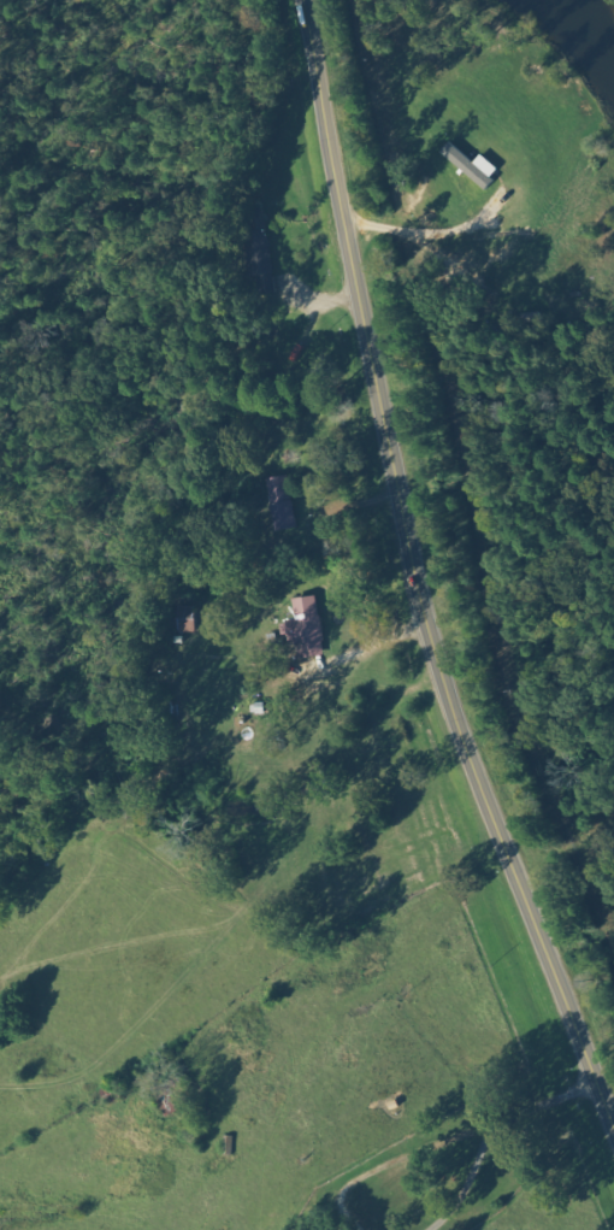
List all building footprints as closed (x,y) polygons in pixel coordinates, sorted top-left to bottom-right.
[(473,163),(450,142),(441,152),(482,190),(499,172),(480,155),(473,163)] [(272,292),(271,257),(261,257),(261,262),(257,262),(258,292),(272,292)] [(286,474),(264,479),(276,531),(298,526),(286,474)] [(295,657),(328,648),(313,595),(291,601),(296,619),(285,622),(295,657)]
